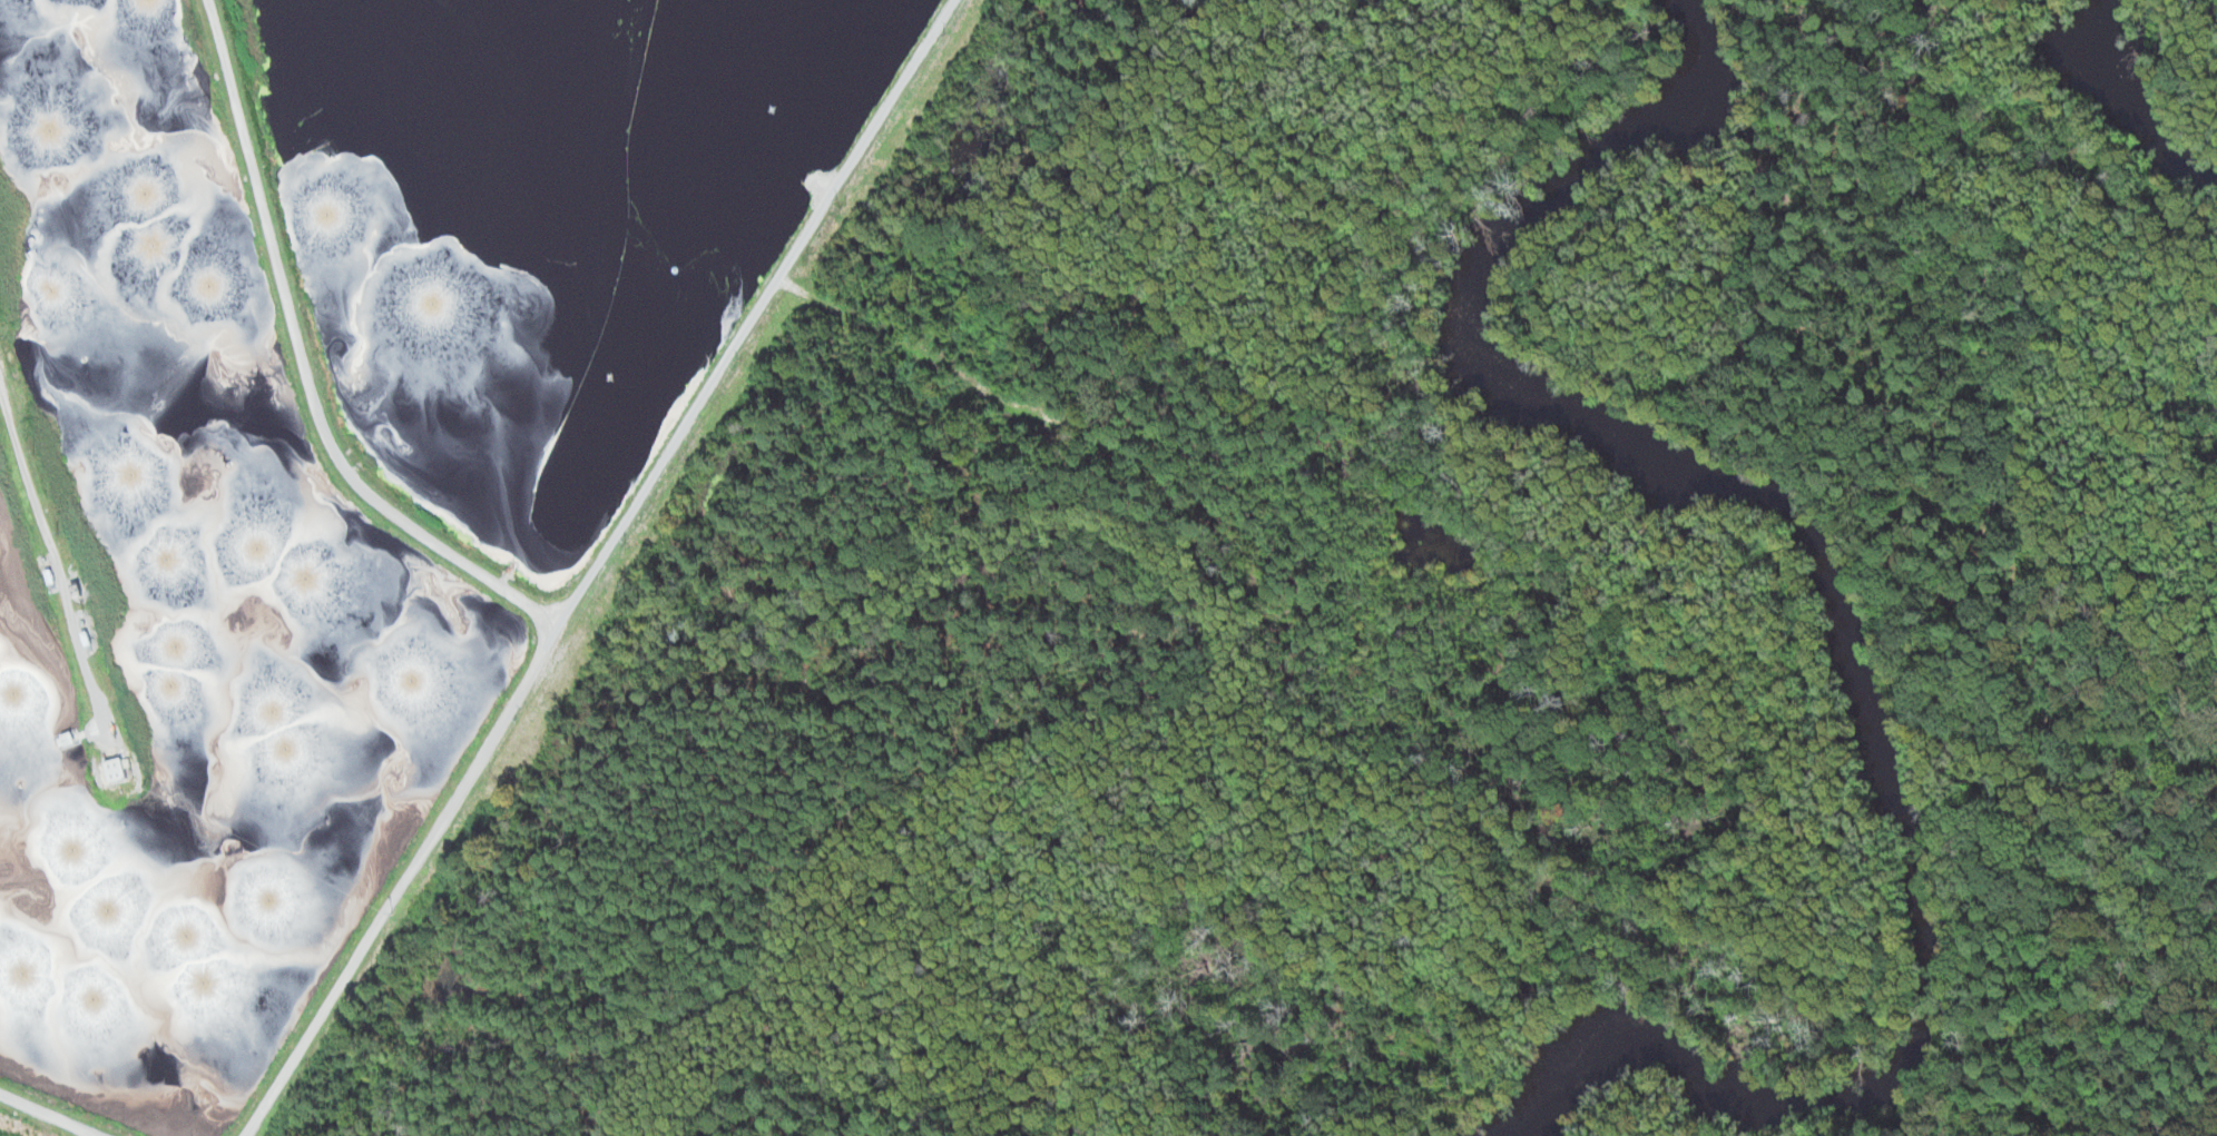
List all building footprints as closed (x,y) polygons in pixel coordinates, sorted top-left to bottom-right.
[(114,763),(119,784),(137,780),(132,759),(114,763)]
